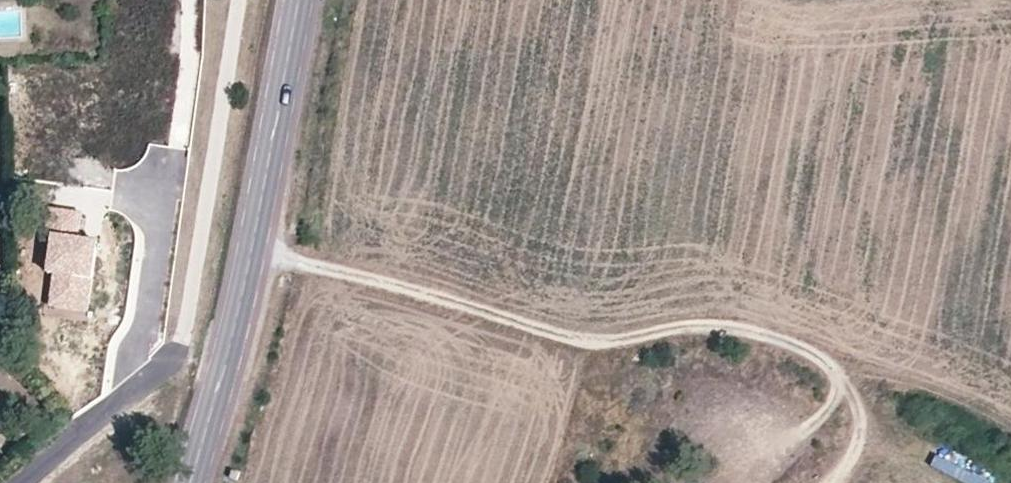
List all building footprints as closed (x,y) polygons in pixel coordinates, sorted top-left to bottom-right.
[(239,471),(233,469),(229,479),(236,481),(239,471)]
